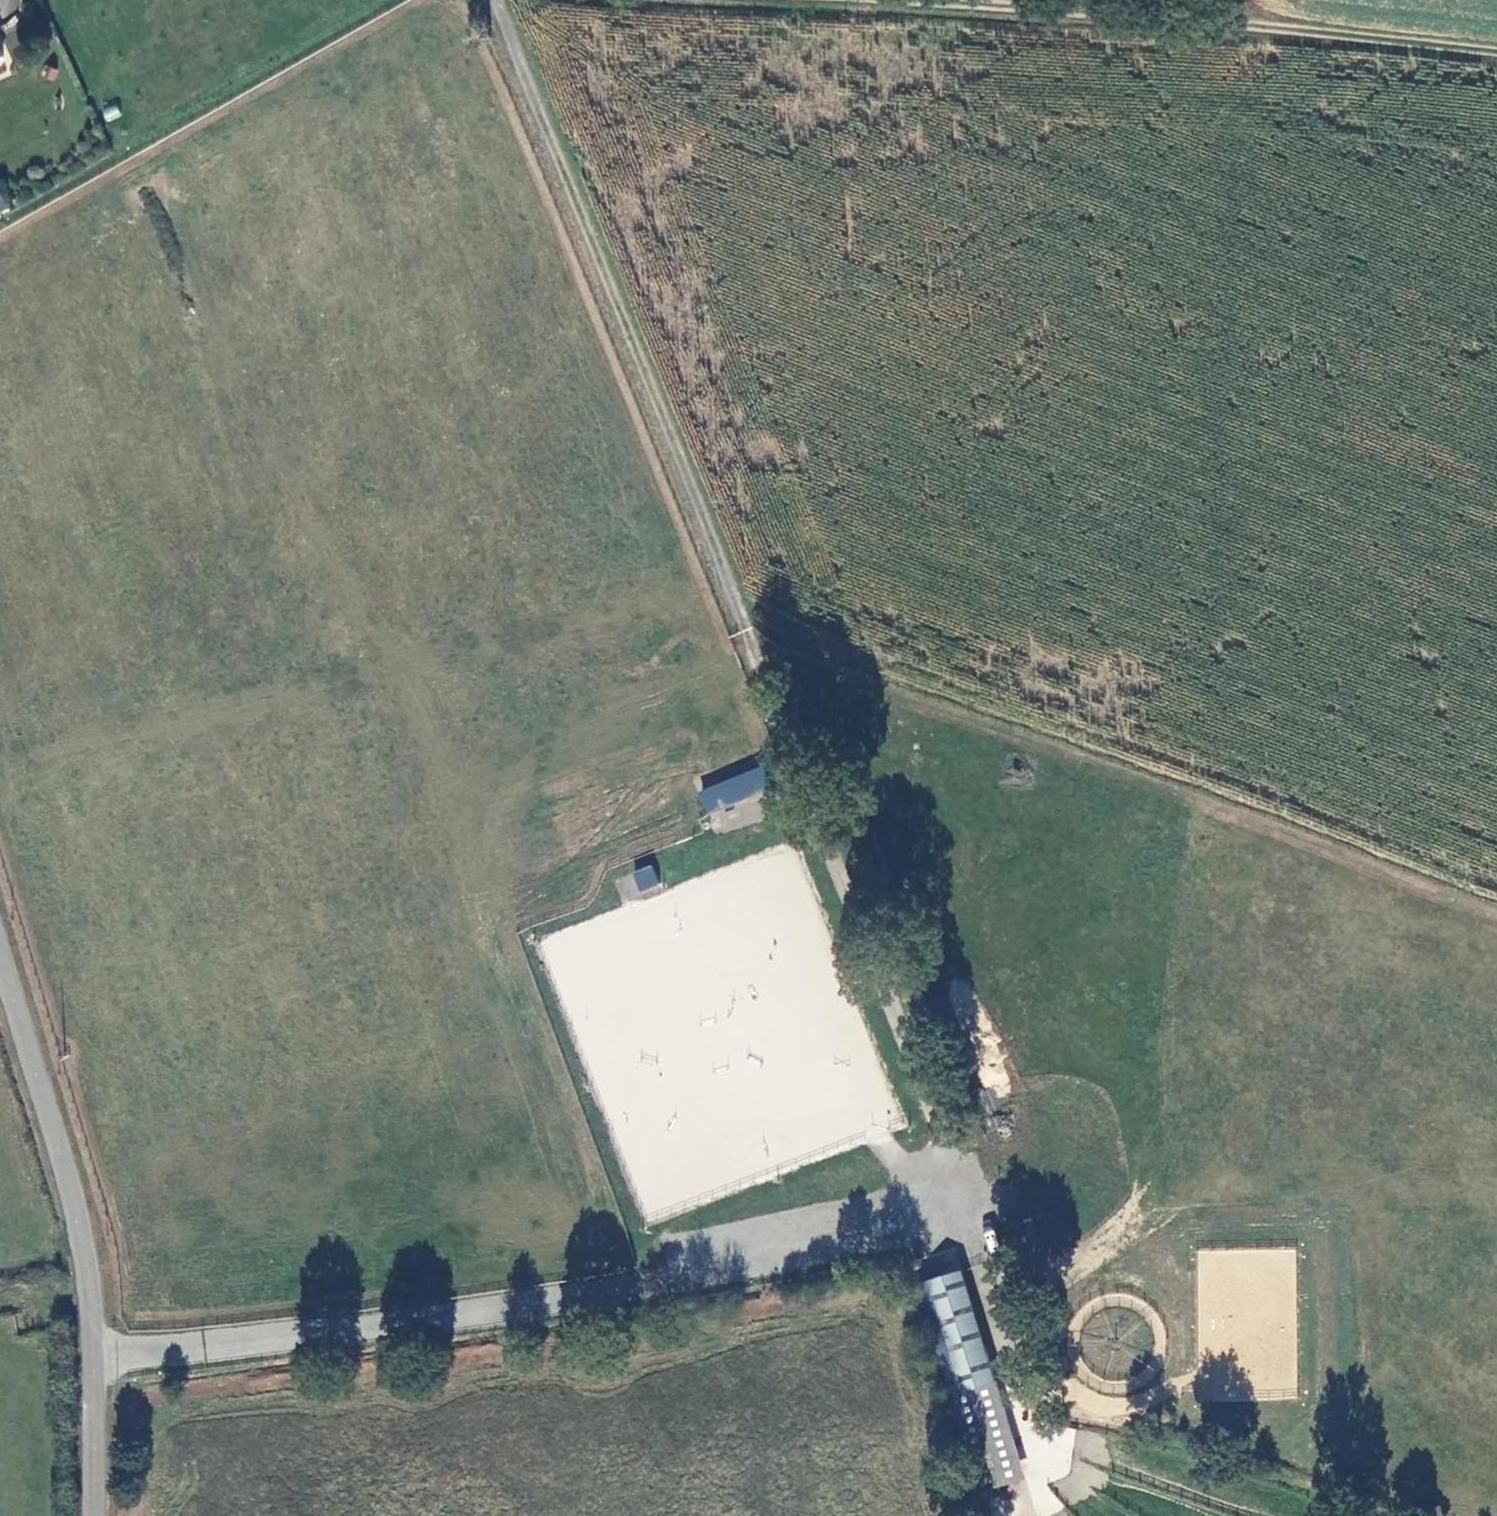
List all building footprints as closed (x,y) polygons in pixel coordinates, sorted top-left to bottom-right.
[(12,208),(4,182),(0,183),(0,211),(12,208)] [(705,813),(770,788),(761,766),(696,792),(705,813)] [(637,890),(658,885),(653,866),(632,871),(637,890)] [(856,1093),(877,1095),(878,1082),(857,1081),(856,1093)] [(777,1111),(762,1103),(746,1108),(741,1118),(726,1111),(705,1118),(690,1116),(680,1120),(674,1131),(663,1125),(643,1131),(648,1147),(647,1156),(624,1154),(644,1216),(647,1217),(757,1182),(740,1180),(815,1157),(827,1132),(837,1133),(815,1122),(830,1124),(850,1117),(867,1119),(875,1103),(862,1097),(824,1109),(791,1106),(777,1111)] [(1027,1477),(964,1270),(919,1284),(982,1491),(1027,1477)]
